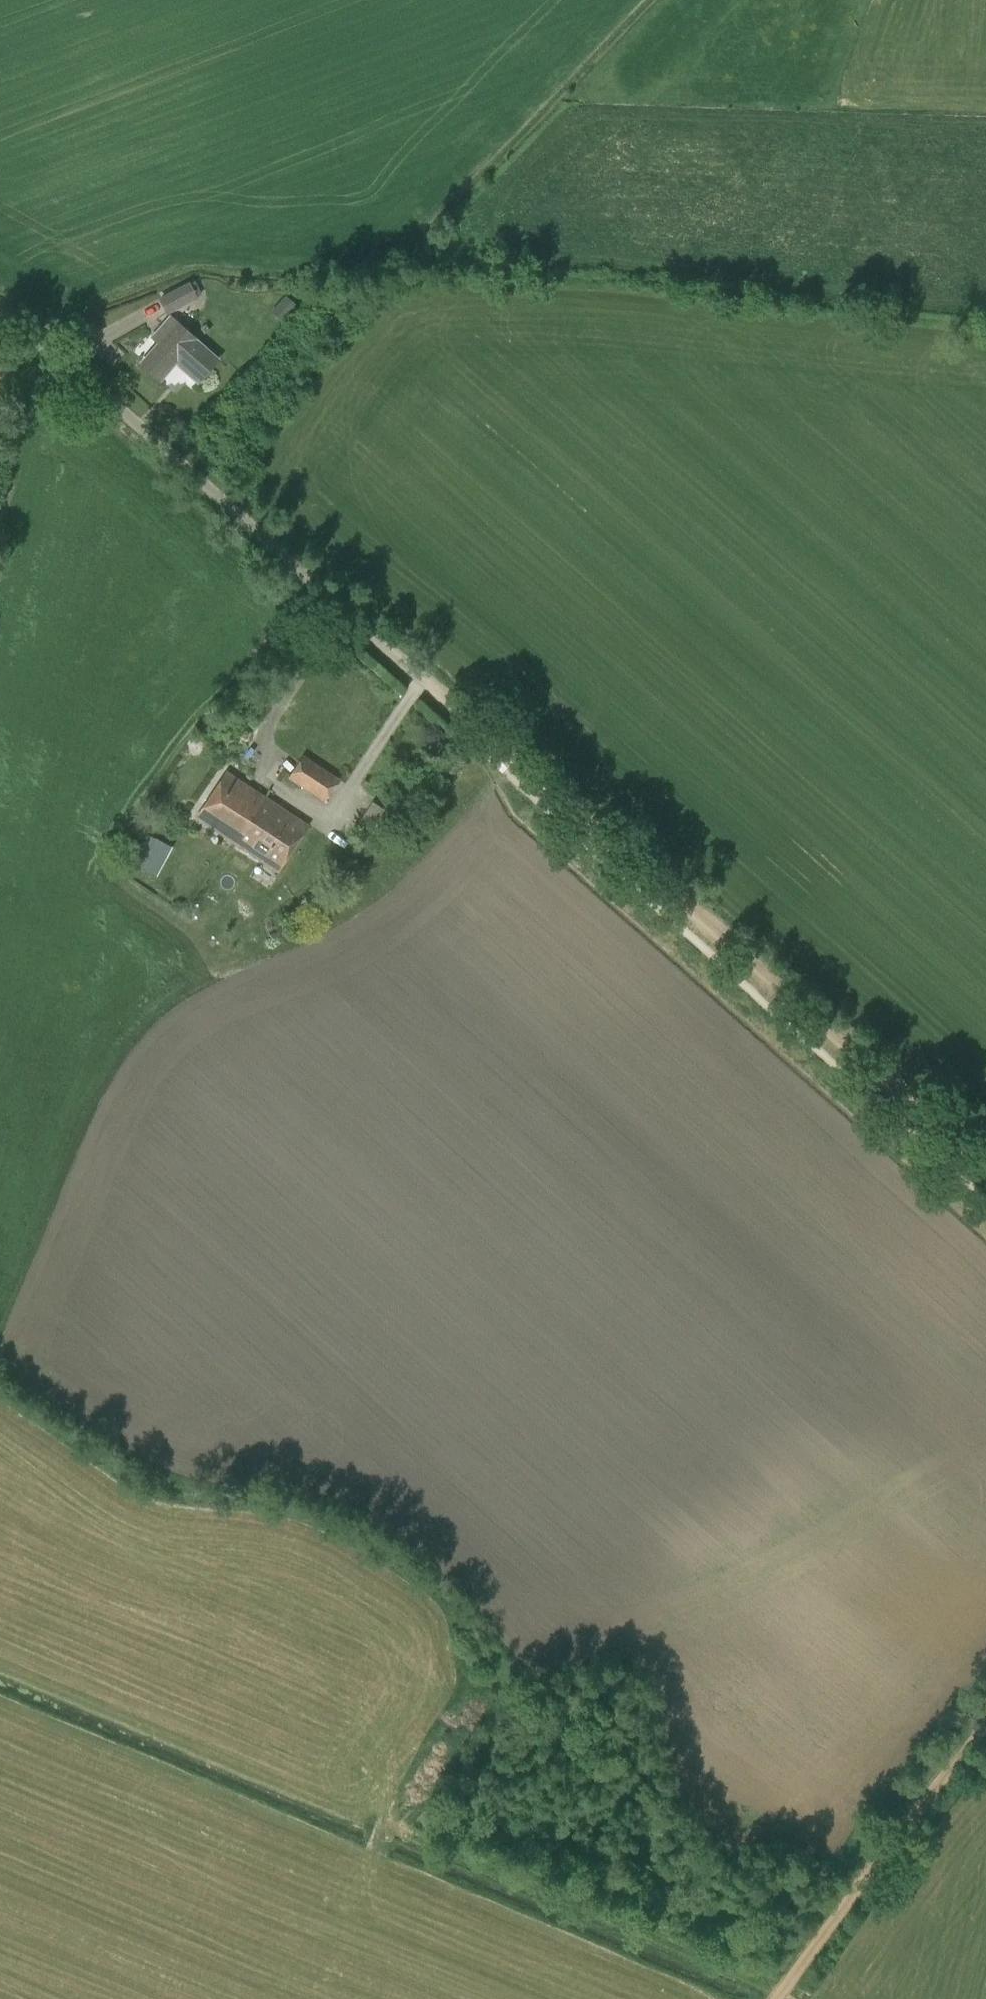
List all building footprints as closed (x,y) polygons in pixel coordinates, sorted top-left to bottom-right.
[(194,280),(158,299),(167,314),(198,298),(198,297),(201,295),(194,280)] [(298,306),(285,295),(270,312),(283,323),(298,306)] [(219,359),(171,316),(151,336),(159,343),(141,362),(161,380),(176,364),(198,382),(219,359)] [(324,802),(340,779),(303,754),(288,778),(324,802)] [(278,871),(309,825),(227,771),(196,817),(278,871)] [(150,835),(135,863),(155,874),(170,845),(150,835)]
